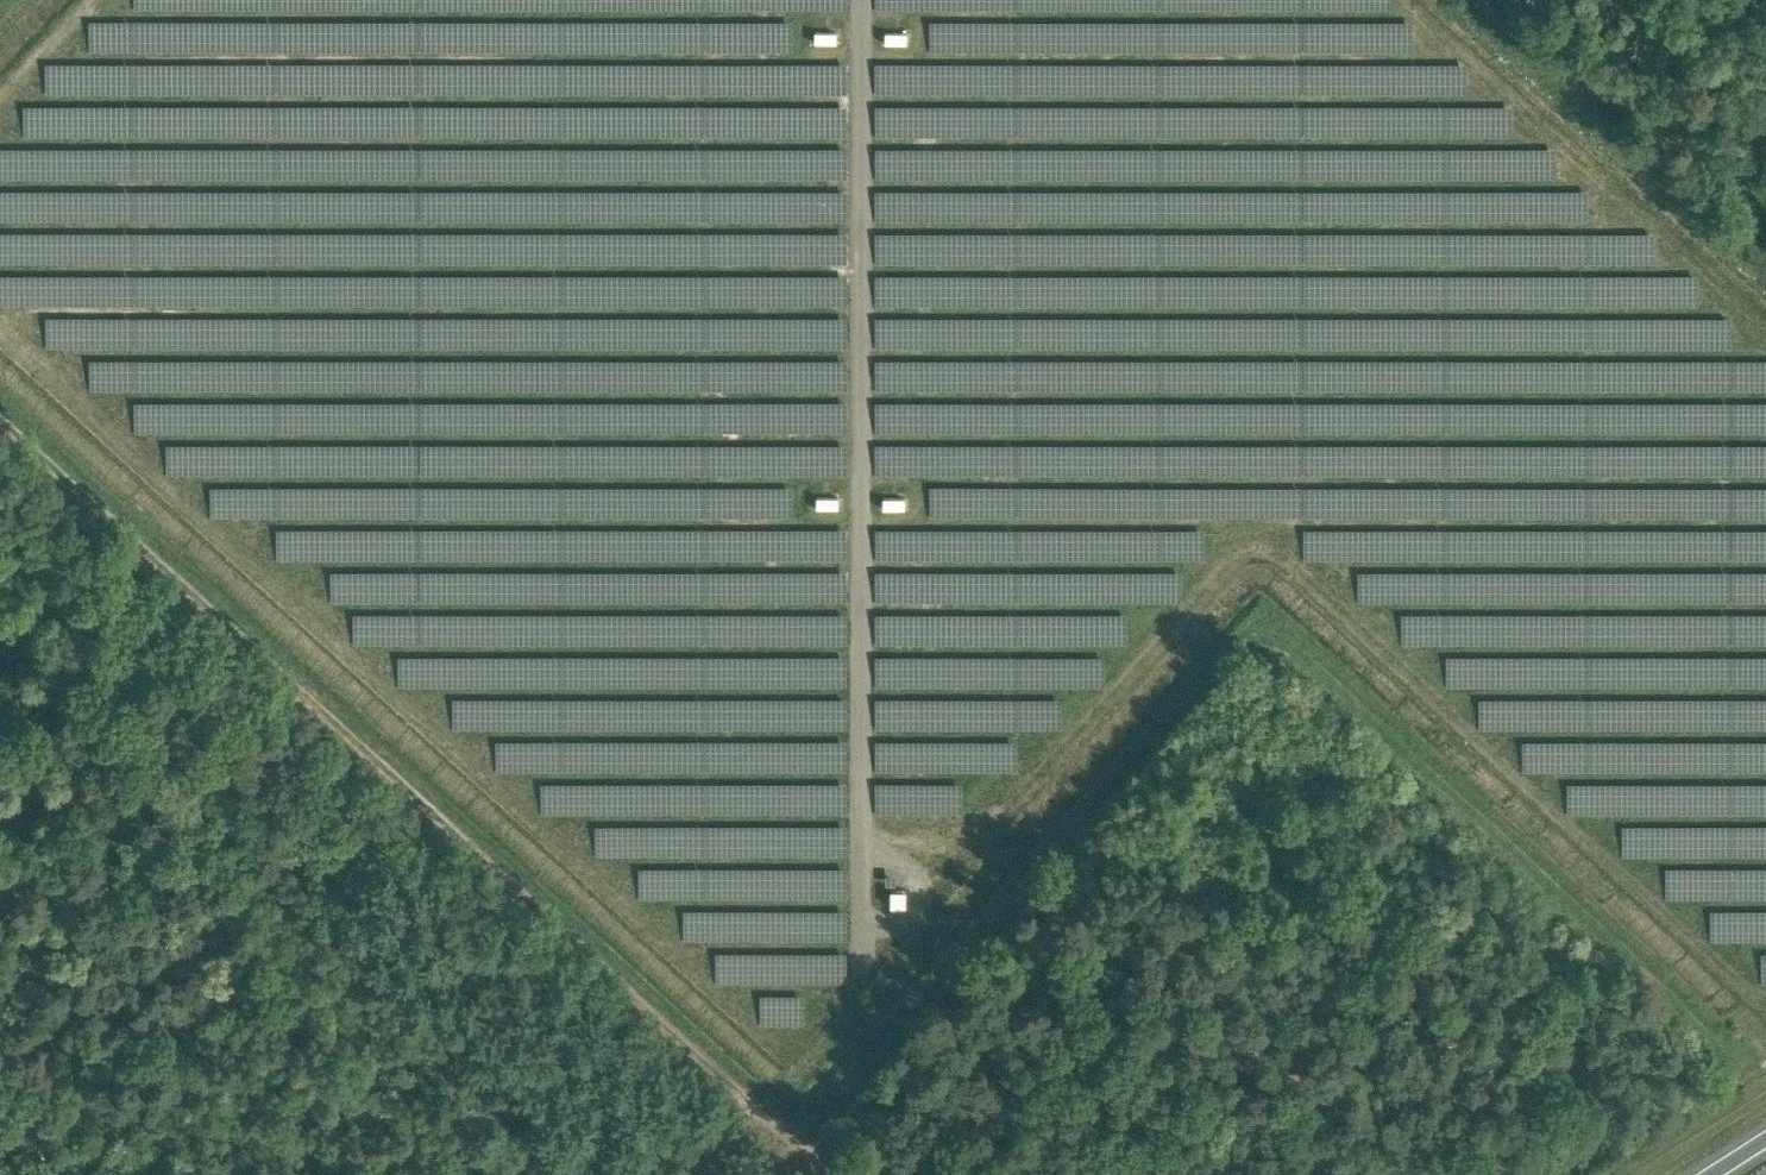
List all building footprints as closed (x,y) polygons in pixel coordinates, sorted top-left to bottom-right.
[(841,28),(815,28),(815,43),(841,43),(841,28)] [(908,28),(881,28),(881,43),(908,43),(908,28)] [(842,493),(816,493),(815,508),(842,508),(842,493)] [(907,495),(881,495),(881,511),(907,511),(907,495)] [(897,886),(897,899),(913,899),(913,886),(897,886)]
